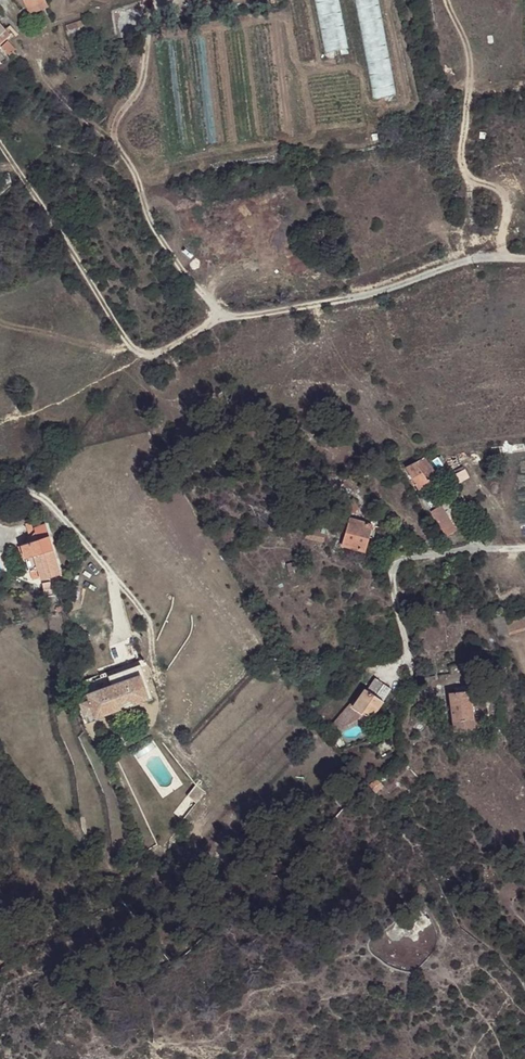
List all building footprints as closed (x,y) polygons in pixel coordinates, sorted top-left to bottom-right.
[(45,8),(41,0),(27,0),(21,3),(28,16),(45,8)] [(66,32),(82,27),(80,22),(65,27),(66,32)] [(4,40),(10,35),(6,31),(0,36),(0,44),(4,40)] [(10,56),(13,53),(16,50),(9,42),(2,48),(10,56)] [(75,146),(82,136),(72,129),(65,139),(75,146)] [(332,307),(334,319),(350,317),(349,305),(332,307)] [(429,460),(419,466),(429,482),(439,477),(429,460)] [(429,482),(419,466),(417,462),(406,467),(419,489),(429,482)] [(451,476),(464,469),(462,466),(449,473),(451,476)] [(468,478),(464,469),(451,476),(456,485),(468,478)] [(342,508),(348,517),(360,509),(354,500),(342,508)] [(456,530),(441,507),(431,513),(446,536),(456,530)] [(374,526),(368,524),(361,522),(352,519),(343,545),(366,552),(369,542),(374,527),(374,526)] [(60,574),(44,525),(40,526),(33,532),(36,540),(20,546),(20,547),(17,548),(21,558),(24,557),(29,572),(37,569),(41,581),(60,574)] [(328,530),(311,525),(307,536),(326,541),(328,530)] [(382,529),(374,527),(369,542),(377,544),(382,529)] [(286,564),(289,571),(303,567),(301,560),(286,564)] [(136,660),(101,674),(106,687),(79,697),(79,703),(87,724),(97,719),(96,716),(120,707),(121,710),(151,698),(136,660)] [(369,691),(385,701),(393,689),(377,679),(369,691)] [(374,720),(385,701),(369,691),(368,690),(357,707),(356,709),(361,711),(374,720)] [(456,732),(476,728),(474,719),(471,691),(452,693),(456,732)] [(342,734),(361,711),(356,709),(357,707),(354,705),(335,727),(342,734)] [(340,736),(342,734),(335,727),(330,734),(339,747),(346,743),(340,736)] [(378,747),(385,755),(393,750),(386,740),(378,747)] [(346,743),(339,747),(343,754),(351,750),(346,743)] [(187,793),(181,807),(187,814),(206,793),(191,774),(182,781),(187,793)] [(371,786),(377,794),(386,786),(380,778),(371,786)]
